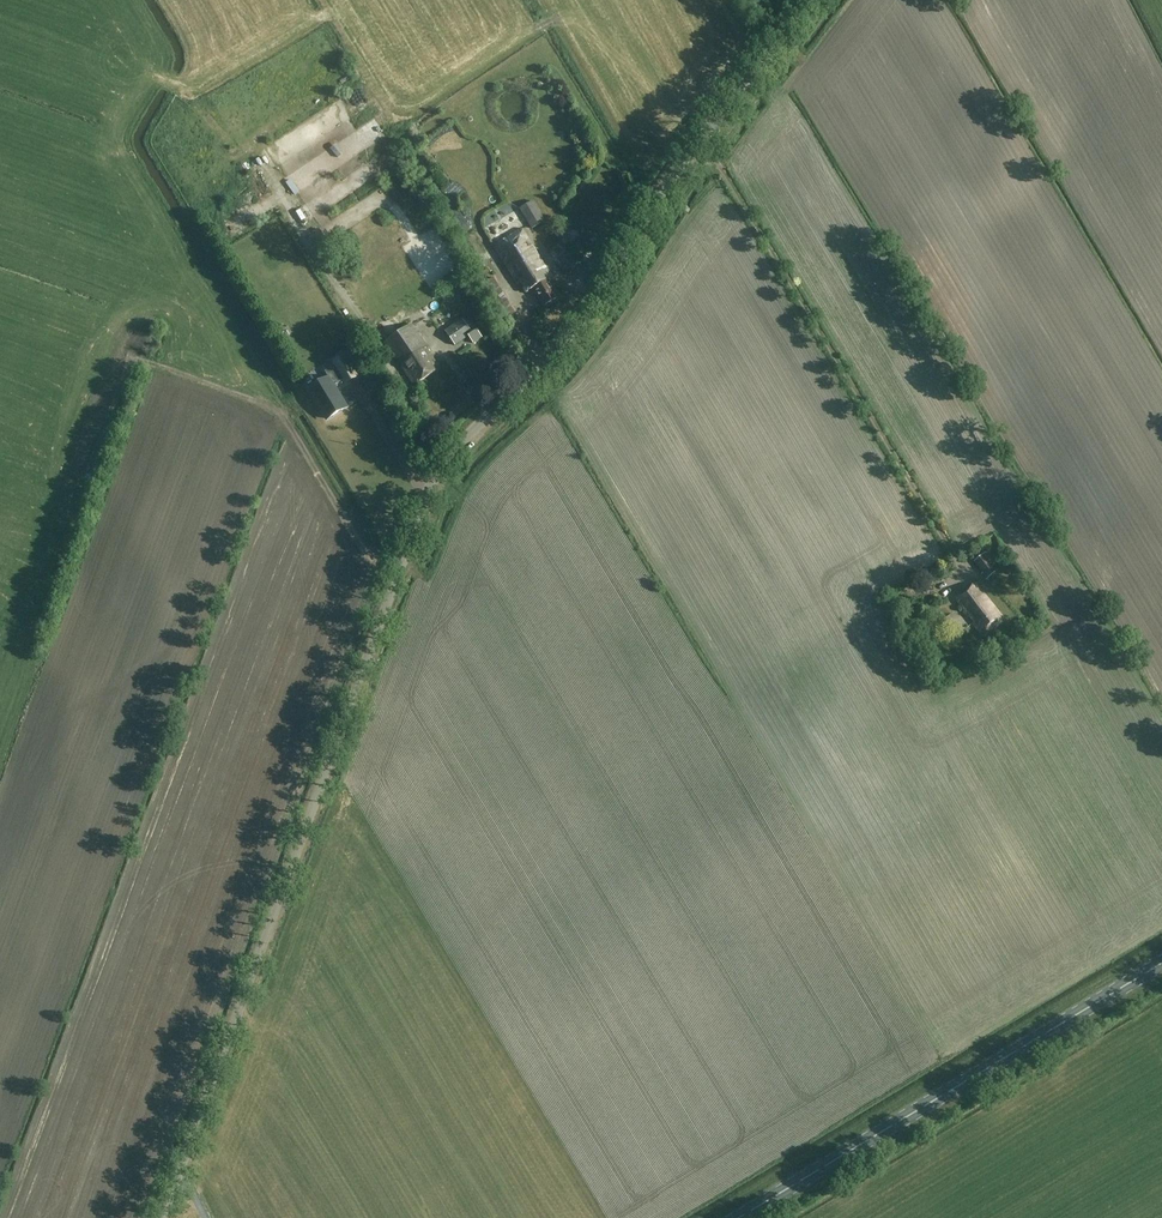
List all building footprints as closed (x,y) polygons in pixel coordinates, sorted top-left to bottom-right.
[(322,123),(356,104),(351,96),(324,111),(322,108),(311,114),(314,121),(280,139),(290,157),(329,136),(322,123)] [(355,141),(296,170),(304,185),(362,156),(355,141)] [(531,230),(535,228),(537,232),(542,229),(540,225),(545,222),(533,201),(519,209),(531,230)] [(411,202),(404,209),(414,219),(421,212),(411,202)] [(346,231),(357,226),(351,212),(340,217),(346,231)] [(282,240),(290,237),(286,223),(278,226),(282,240)] [(544,306),(559,297),(548,279),(552,277),(533,245),(530,247),(526,240),(529,238),(523,229),(493,246),(517,285),(520,283),(526,293),(533,289),(544,306)] [(556,257),(576,266),(581,256),(561,247),(556,257)] [(507,319),(513,315),(517,314),(495,278),(483,284),(504,321),(507,319)] [(414,385),(440,368),(431,354),(432,354),(412,325),(406,329),(385,297),(363,312),(400,366),(401,366),(414,385)] [(426,315),(431,322),(442,315),(436,308),(426,315)] [(481,338),(477,331),(473,333),(463,320),(446,332),(455,346),(469,336),(474,343),(481,338)] [(355,340),(348,344),(354,355),(362,350),(355,340)] [(331,378),(311,390),(329,418),(348,406),(334,383),(345,377),(348,382),(358,376),(346,355),(335,362),(341,371),(331,378)] [(422,382),(425,386),(443,374),(440,370),(422,382)] [(987,552),(984,554),(978,547),(970,554),(975,561),(973,563),(983,574),(981,576),(985,582),(997,571),(993,566),(996,563),(987,552)] [(984,637),(1004,621),(975,583),(955,598),(964,609),(962,610),(984,637)]
